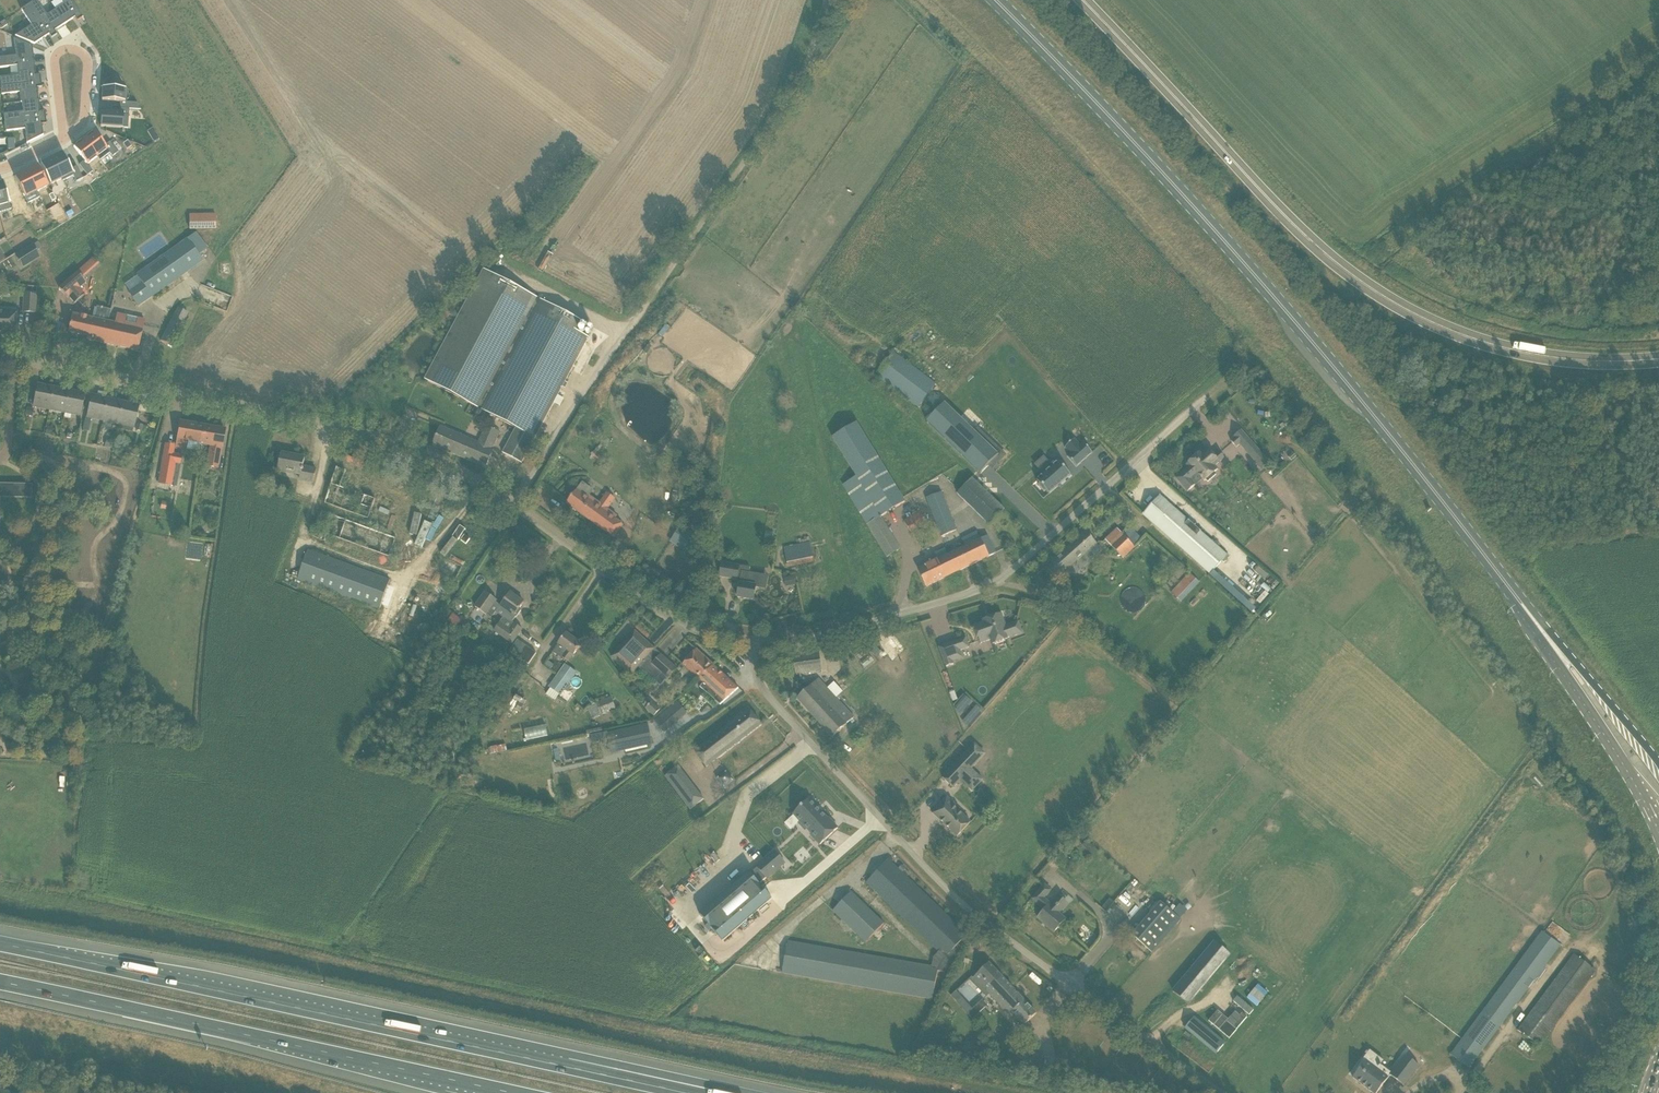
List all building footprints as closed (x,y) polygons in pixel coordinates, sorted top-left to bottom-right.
[(29,4),(49,34),(51,38),(57,34),(54,31),(64,24),(55,9),(47,15),(37,0),(35,0),(29,4)] [(51,3),(55,9),(64,24),(75,17),(77,21),(83,17),(71,0),(55,0),(51,3)] [(15,36),(34,44),(49,34),(29,4),(21,9),(31,25),(15,36)] [(0,57),(0,68),(17,66),(17,65),(34,63),(32,46),(14,38),(16,55),(0,57)] [(0,77),(0,83),(0,86),(41,81),(40,75),(36,75),(34,63),(17,65),(17,66),(10,67),(11,76),(0,77)] [(41,81),(0,86),(1,95),(19,93),(20,102),(22,102),(21,102),(39,100),(37,88),(42,87),(41,81)] [(102,100),(102,101),(120,102),(119,108),(129,109),(141,110),(137,103),(127,102),(127,89),(102,88),(102,89),(103,89),(102,100)] [(23,112),(4,114),(5,123),(45,118),(45,112),(40,112),(39,100),(21,102),(22,102),(23,112)] [(101,113),(100,127),(128,128),(129,109),(119,108),(119,114),(101,113)] [(45,118),(5,123),(6,131),(25,129),(27,143),(43,135),(42,125),(46,124),(45,118)] [(94,131),(84,139),(97,157),(99,161),(109,153),(112,157),(118,152),(110,142),(105,146),(94,131)] [(74,146),(73,147),(84,161),(79,165),(87,176),(93,171),(88,164),(97,157),(84,139),(80,142),(79,141),(74,145),(74,146)] [(127,140),(122,144),(127,150),(132,146),(127,140)] [(56,157),(52,159),(62,179),(61,179),(62,181),(73,176),(76,182),(82,178),(76,166),(71,169),(63,153),(62,153),(62,154),(61,153),(55,156),(56,157)] [(40,164),(40,165),(50,185),(51,185),(61,179),(62,179),(52,159),(41,164),(40,164)] [(38,166),(26,172),(36,192),(37,192),(48,186),(38,166)] [(26,172),(15,177),(28,203),(40,197),(37,192),(36,192),(26,172)] [(0,183),(0,213),(11,209),(3,182),(2,182),(0,183)] [(58,205),(51,209),(56,217),(63,213),(58,205)] [(216,228),(216,214),(195,214),(195,215),(191,214),(191,216),(190,215),(190,228),(200,229),(200,230),(216,229),(216,228)] [(130,290),(129,291),(139,306),(152,297),(204,260),(199,253),(207,247),(196,231),(188,237),(136,273),(137,275),(142,282),(130,290)] [(32,245),(15,255),(22,266),(39,256),(32,245)] [(88,262),(93,268),(98,263),(94,257),(88,262)] [(484,269),(425,379),(481,409),(539,299),(484,269)] [(77,272),(59,288),(68,298),(69,297),(75,304),(85,295),(80,288),(87,282),(77,272)] [(36,295),(24,294),(23,311),(35,312),(36,295)] [(539,299),(481,409),(516,428),(503,453),(521,463),(589,337),(576,330),(581,321),(539,299)] [(171,346),(176,336),(188,313),(178,307),(160,341),(171,346)] [(0,310),(0,333),(1,333),(0,334),(16,335),(16,324),(17,311),(0,310)] [(104,337),(103,343),(137,351),(144,318),(137,316),(135,323),(125,320),(126,314),(118,312),(115,323),(108,321),(104,337)] [(87,339),(103,343),(108,321),(72,314),(68,332),(88,336),(87,339)] [(49,409),(53,388),(37,384),(35,395),(33,406),(49,409)] [(53,388),(49,409),(64,412),(69,391),(60,389),(56,389),(56,388),(53,388)] [(71,391),(69,391),(64,412),(80,415),(82,404),(84,394),(76,392),(75,392),(71,392),(71,391)] [(103,420),(107,399),(92,395),(89,406),(87,417),(103,420)] [(110,399),(107,399),(103,420),(118,424),(123,402),(114,400),(114,401),(110,400),(110,399)] [(994,460),(1001,453),(980,433),(977,436),(938,400),(928,410),(920,419),(975,470),(985,459),(989,463),(993,459),(994,460)] [(125,403),(123,402),(118,424),(134,427),(136,416),(138,406),(130,404),(125,403)] [(27,408),(25,415),(32,417),(34,409),(27,408)] [(202,443),(205,426),(204,426),(204,427),(182,423),(182,422),(181,422),(179,433),(176,446),(187,448),(188,441),(202,443)] [(856,477),(843,485),(887,557),(900,549),(881,517),(905,502),(857,423),(833,437),(856,477)] [(478,443),(470,439),(441,427),(438,435),(433,445),(453,454),(484,467),(484,468),(485,468),(493,449),(500,432),(485,425),(478,443)] [(205,426),(202,443),(211,445),(207,466),(217,468),(224,430),(223,429),(223,430),(205,427),(205,426)] [(1266,459),(1241,430),(1233,437),(1234,438),(1231,441),(1236,447),(1239,444),(1245,450),(1246,449),(1259,464),(1266,459)] [(111,447),(113,440),(106,438),(104,446),(111,447)] [(1074,438),(1065,447),(1070,454),(1067,456),(1076,466),(1092,452),(1083,442),(1080,445),(1074,438)] [(166,444),(163,461),(176,463),(180,464),(182,454),(173,453),(174,445),(166,444)] [(1214,456),(1207,448),(1200,454),(1199,453),(1186,464),(1188,467),(1176,478),(1187,491),(1195,485),(1190,479),(1197,473),(1204,481),(1206,479),(1207,481),(1215,474),(1214,472),(1217,469),(1214,466),(1224,457),(1219,452),(1214,456)] [(282,453),(280,464),(279,469),(301,473),(300,480),(313,482),(316,469),(303,466),(304,457),(295,456),(295,457),(282,454),(283,453),(282,453)] [(163,462),(159,483),(172,485),(176,463),(163,461),(163,462)] [(1044,491),(1047,494),(1069,475),(1057,461),(1051,467),(1047,463),(1039,470),(1043,474),(1035,481),(1038,484),(1037,485),(1043,492),(1044,491)] [(331,483),(324,503),(325,503),(368,519),(371,509),(375,499),(365,495),(368,487),(369,482),(370,479),(346,470),(337,467),(333,477),(331,483)] [(988,525),(1004,509),(972,478),(957,494),(988,525)] [(702,480),(700,489),(707,490),(708,480),(703,480),(702,480)] [(1,497),(32,498),(32,484),(0,483),(0,523),(1,497)] [(588,498),(585,496),(576,490),(567,503),(613,538),(620,529),(623,525),(615,519),(617,516),(607,509),(615,498),(607,493),(599,503),(590,496),(588,498)] [(943,492),(926,498),(941,537),(958,530),(943,492)] [(1143,514),(1210,575),(1227,555),(1160,495),(1143,514)] [(419,530),(424,508),(417,507),(411,528),(419,530)] [(365,526),(322,510),(315,529),(389,555),(395,537),(365,526)] [(926,521),(919,511),(904,521),(910,531),(926,521)] [(422,547),(433,524),(426,521),(416,544),(422,547)] [(672,540),(689,551),(697,539),(680,527),(672,540)] [(1122,558),(1134,547),(1142,539),(1130,527),(1110,545),(1122,558)] [(1098,542),(1086,530),(1048,564),(1058,577),(1066,571),(1078,572),(1079,560),(1098,542)] [(936,560),(931,562),(918,569),(926,586),(995,553),(987,536),(980,539),(976,531),(961,539),(965,546),(948,555),(945,549),(933,554),(936,560)] [(814,562),(809,542),(784,547),(788,567),(814,562)] [(379,608),(389,579),(307,550),(297,579),(379,608)] [(721,565),(720,576),(737,579),(737,577),(740,578),(739,584),(740,584),(738,597),(754,600),(755,589),(756,587),(758,587),(761,574),(751,573),(750,573),(751,567),(722,562),(721,565)] [(1200,582),(1190,573),(1171,592),(1181,602),(1200,582)] [(794,576),(784,578),(786,586),(796,584),(794,576)] [(485,591),(474,606),(487,615),(488,613),(496,602),(498,600),(485,591)] [(503,618),(494,631),(512,644),(523,629),(513,622),(516,617),(517,617),(522,610),(520,608),(524,602),(510,592),(503,601),(500,605),(508,611),(503,618)] [(1142,593),(1124,592),(1124,608),(1141,609),(1142,593)] [(462,602),(455,604),(457,611),(464,609),(462,602)] [(985,622),(974,626),(980,643),(990,640),(991,644),(1008,638),(1007,637),(1012,636),(1022,632),(1018,621),(1008,625),(1006,626),(1001,613),(984,619),(985,622)] [(635,631),(611,657),(631,675),(639,667),(640,667),(639,668),(654,681),(661,673),(668,679),(677,669),(661,654),(653,662),(648,658),(656,650),(635,631)] [(560,642),(558,644),(566,650),(562,657),(568,661),(571,658),(581,665),(587,658),(586,657),(590,651),(581,645),(581,644),(566,633),(560,642)] [(948,644),(939,647),(946,667),(953,664),(952,659),(962,655),(960,650),(969,647),(966,639),(948,645),(948,644)] [(517,640),(510,650),(519,657),(526,646),(517,640)] [(862,643),(856,648),(863,657),(869,652),(862,643)] [(700,680),(713,665),(696,649),(689,657),(683,664),(700,680)] [(822,670),(819,652),(794,655),(797,673),(822,670)] [(548,661),(545,665),(551,669),(554,665),(548,661)] [(565,665),(554,680),(565,688),(576,673),(572,670),(565,665)] [(702,684),(700,687),(719,705),(722,702),(738,688),(724,675),(718,669),(713,665),(700,680),(703,683),(702,684)] [(829,705),(836,698),(819,679),(797,699),(817,720),(831,707),(829,705)] [(954,692),(949,694),(952,702),(957,700),(954,692)] [(592,706),(588,708),(592,718),(601,714),(615,708),(611,697),(598,702),(596,702),(597,704),(592,706)] [(831,707),(817,720),(832,737),(854,717),(836,698),(829,705),(831,707)] [(660,709),(651,702),(646,709),(654,716),(660,709)] [(677,702),(655,720),(665,732),(687,713),(677,702)] [(708,768),(762,725),(749,709),(695,752),(708,768)] [(648,723),(607,732),(612,753),(652,744),(648,723)] [(868,727),(857,737),(867,749),(878,739),(868,727)] [(969,750),(942,777),(953,788),(961,780),(966,774),(977,785),(983,780),(971,768),(972,767),(979,760),(969,750)] [(666,779),(673,787),(686,776),(679,768),(666,779)] [(726,768),(715,776),(724,788),(735,780),(726,768)] [(692,811),(705,800),(698,792),(685,802),(692,811)] [(962,811),(947,796),(932,813),(957,837),(971,822),(961,813),(962,811)] [(809,799),(793,814),(800,822),(798,824),(805,831),(807,829),(812,833),(811,834),(820,844),(838,828),(828,818),(827,819),(809,799)] [(1086,840),(1082,845),(1088,851),(1093,846),(1086,840)] [(775,851),(756,867),(757,868),(766,878),(766,879),(785,863),(775,851)] [(1062,863),(1067,858),(1062,854),(1058,859),(1062,863)] [(888,859),(880,867),(866,882),(938,952),(934,958),(933,967),(787,941),(782,972),(932,999),(938,970),(945,972),(962,948),(958,944),(967,935),(888,859)] [(749,872),(699,915),(722,941),(772,898),(759,884),(751,873),(749,872)] [(1044,885),(1032,899),(1042,907),(1044,905),(1046,908),(1037,918),(1054,932),(1065,920),(1058,914),(1067,904),(1058,896),(1051,904),(1044,898),(1051,890),(1044,885)] [(863,940),(866,942),(884,923),(852,892),(834,911),(863,940)] [(1180,919),(1160,902),(1132,935),(1151,952),(1180,919)] [(1468,1068),(1510,1012),(1560,944),(1542,931),(1451,1055),(1468,1068)] [(1211,945),(1173,991),(1183,999),(1203,976),(1208,980),(1226,958),(1211,945)] [(1518,1030),(1526,1036),(1539,1046),(1595,971),(1574,955),(1518,1030)] [(1025,1024),(1026,1023),(1036,1014),(988,963),(980,971),(971,980),(984,994),(987,991),(1011,1017),(1016,1012),(1025,1024)] [(1258,984),(1255,988),(1265,996),(1268,993),(1258,984)] [(956,991),(951,996),(967,1013),(972,1009),(956,991)] [(1260,1002),(1251,994),(1248,997),(1258,1006),(1260,1002)] [(1237,996),(1233,1001),(1249,1014),(1253,1010),(1237,996)] [(1220,1028),(1230,1037),(1246,1020),(1236,1011),(1220,1028)] [(1194,1016),(1185,1028),(1216,1054),(1225,1043),(1194,1016)] [(1384,1060),(1370,1049),(1354,1071),(1356,1073),(1353,1077),(1373,1092),(1377,1092),(1389,1077),(1378,1068),(1384,1060)] [(1390,1075),(1404,1086),(1419,1066),(1405,1055),(1390,1075)]
